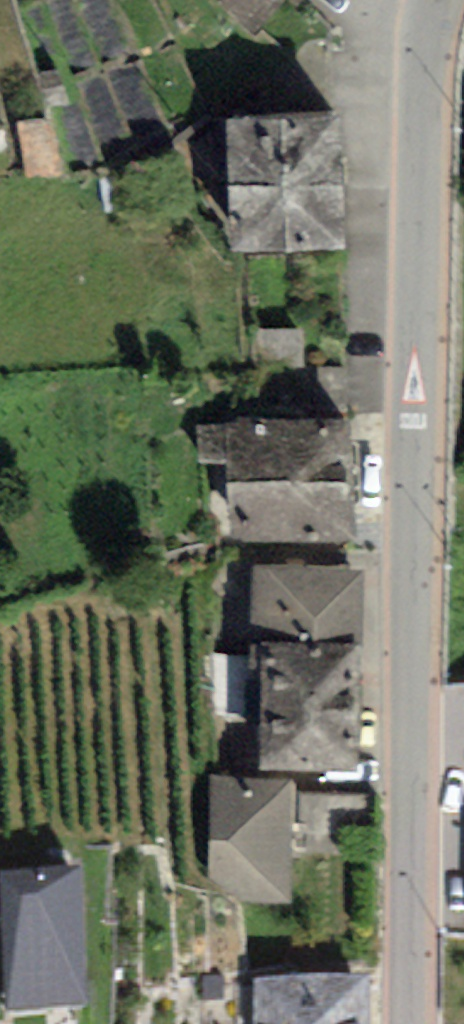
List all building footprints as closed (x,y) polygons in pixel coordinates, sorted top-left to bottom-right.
[(254,27),(277,0),(223,0),(254,27)] [(340,102),(226,106),(232,241),(346,236),(340,102)] [(345,417),(225,423),(230,532),(351,526),(345,417)] [(361,565),(253,565),(253,760),(361,760),(361,565)] [(293,777),(213,775),(209,897),(290,900),(293,777)] [(83,881),(3,884),(8,1014),(88,1011),(83,881)] [(247,981),(247,1023),(370,1023),(371,983),(247,981)]
